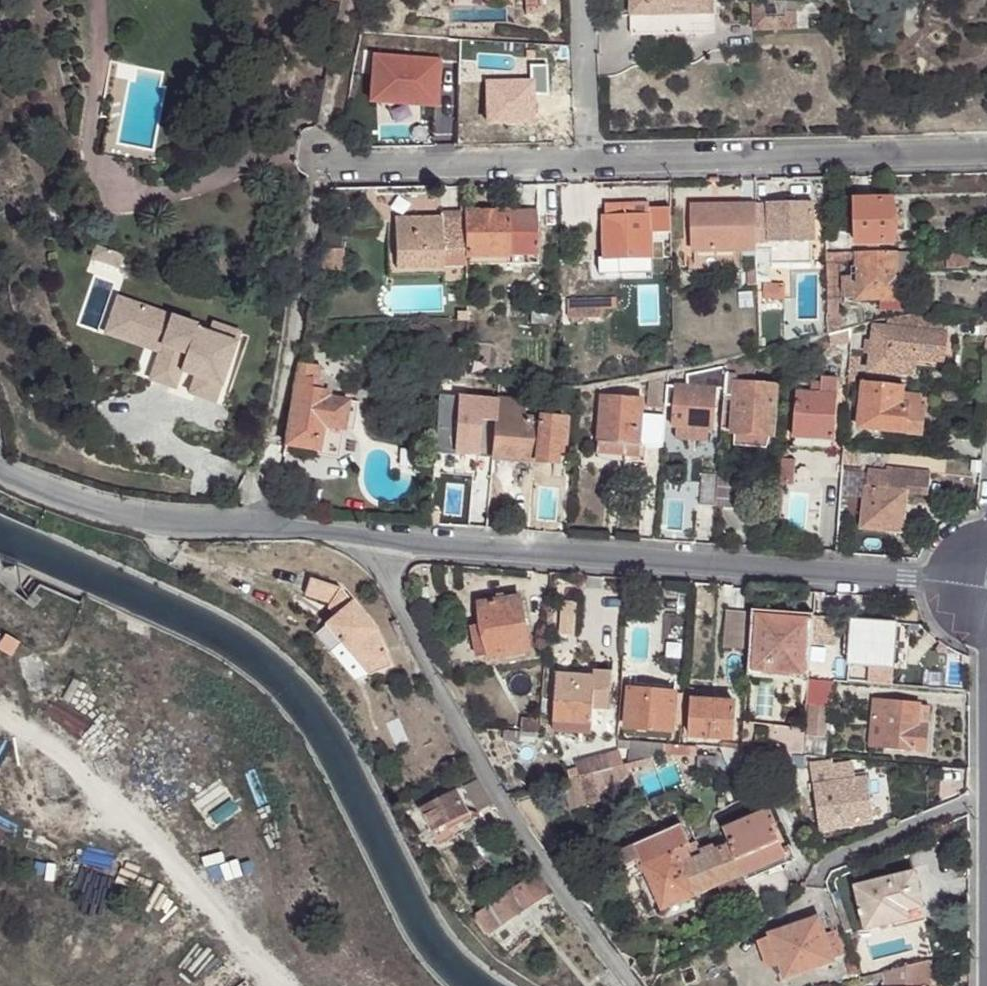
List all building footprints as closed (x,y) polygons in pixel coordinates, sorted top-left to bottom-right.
[(630,32),(690,31),(690,24),(711,24),(710,0),(629,0),(630,32)] [(750,27),(791,26),(791,9),(782,9),(782,15),(760,16),(760,0),(750,0),(750,27)] [(756,202),(756,240),(814,239),(815,200),(768,200),(767,203),(756,202)] [(895,226),(894,209),(894,200),(856,200),(856,242),(894,241),(895,226)] [(742,248),(756,248),(756,240),(756,202),(693,204),(694,248),(695,248),(742,248)] [(648,213),(649,205),(649,203),(606,203),(606,213),(648,213)] [(650,230),(671,230),(671,205),(649,205),(648,213),(606,213),(603,214),(604,235),(650,234),(650,230)] [(466,214),(466,252),(511,249),(511,240),(537,240),(537,208),(466,209),(466,214)] [(905,209),(894,209),(895,226),(904,226),(905,209)] [(396,263),(443,263),(443,252),(443,215),(443,213),(395,213),(396,263)] [(443,252),(466,252),(466,214),(443,215),(443,252)] [(650,254),(650,234),(604,235),(605,273),(627,272),(627,255),(650,254)] [(827,243),(827,251),(848,251),(849,244),(827,243)] [(323,267),(332,267),(333,246),(323,245),(323,267)] [(333,246),(332,267),(342,267),(341,246),(333,246)] [(742,270),(742,248),(695,248),(695,270),(742,270)] [(910,250),(898,251),(898,294),(910,297),(910,250)] [(969,250),(941,250),(941,268),(970,267),(969,250)] [(827,251),(827,260),(848,260),(848,257),(857,258),(858,251),(848,251),(827,251)] [(858,251),(857,258),(857,265),(859,295),(898,294),(898,251),(858,251)] [(443,263),(466,262),(466,252),(443,252),(443,263)] [(827,260),(829,335),(830,334),(842,331),(839,265),(845,265),(852,263),(857,258),(848,257),(848,260),(827,260)] [(859,297),(859,295),(857,265),(852,265),(851,274),(849,274),(849,297),(859,297)] [(786,281),(764,281),(765,297),(786,297),(786,281)] [(130,336),(140,304),(117,296),(104,333),(160,352),(161,346),(130,336)] [(196,323),(140,304),(130,336),(161,346),(160,352),(150,380),(174,388),(183,364),(197,369),(188,393),(215,401),(238,332),(211,322),(208,332),(195,327),(196,323)] [(600,305),(563,306),(563,316),(600,315),(600,305)] [(951,314),(920,312),(889,320),(889,328),(874,326),(869,370),(902,373),(904,357),(915,358),(946,361),(951,314)] [(830,334),(830,345),(851,343),(851,328),(842,331),(830,334)] [(316,331),(314,347),(322,348),(323,332),(316,331)] [(756,356),(726,363),(721,429),(732,430),(734,433),(769,435),(772,435),(775,385),(736,381),(736,375),(754,376),(756,356)] [(857,357),(850,357),(848,375),(856,376),(857,357)] [(914,375),(915,358),(904,357),(902,373),(914,375)] [(318,360),(309,363),(307,377),(312,378),(318,379),(319,377),(321,365),(318,360)] [(299,362),(283,449),(317,453),(321,425),(327,396),(327,390),(311,387),(312,378),(307,377),(309,363),(299,362)] [(795,391),(792,436),(834,439),(839,380),(821,378),(821,383),(799,381),(798,391),(795,391)] [(861,426),(924,433),(928,398),(904,397),(906,387),(866,383),(861,426)] [(676,427),(709,429),(713,429),(717,387),(674,385),(671,426),(676,427)] [(321,425),(342,429),(348,399),(327,396),(321,425)] [(480,441),(493,441),(497,402),(499,397),(486,397),(480,441)] [(641,447),(643,419),(643,401),(603,398),(599,444),(602,445),(637,447),(641,447)] [(348,399),(342,429),(353,430),(359,402),(348,399)] [(497,402),(493,441),(492,458),(554,463),(556,454),(556,446),(565,446),(567,420),(542,418),(541,421),(523,420),(523,403),(497,402)] [(662,448),(664,421),(643,419),(641,447),(662,448)] [(321,425),(317,453),(338,457),(342,429),(321,425)] [(707,441),(709,429),(676,427),(675,439),(707,441)] [(764,445),(769,435),(734,433),(733,443),(764,445)] [(834,439),(792,436),(791,448),(833,451),(834,439)] [(637,447),(602,445),(601,452),(625,454),(637,454),(637,447)] [(556,446),(556,454),(563,455),(565,446),(556,446)] [(795,460),(781,459),(779,484),(793,485),(795,460)] [(866,487),(906,492),(909,469),(887,467),(886,471),(867,469),(866,487)] [(909,469),(906,492),(929,495),(930,472),(909,469)] [(715,507),(717,478),(700,476),(698,506),(715,507)] [(721,507),(742,509),(745,479),(723,476),(721,507)] [(901,532),(906,492),(866,487),(860,527),(901,532)] [(340,612),(334,616),(325,624),(368,676),(392,666),(377,630),(342,588),(312,578),(305,596),(326,606),(331,601),(340,612)] [(488,644),(489,655),(490,658),(531,652),(521,598),(480,604),(483,622),(488,644)] [(327,609),(334,616),(340,612),(331,601),(326,606),(329,606),(327,609)] [(721,648),(748,650),(750,616),(750,614),(723,612),(721,648)] [(747,673),(753,673),(757,617),(750,616),(748,650),(747,673)] [(775,618),(776,623),(797,626),(798,617),(776,616),(775,618)] [(753,673),(809,677),(811,648),(813,619),(798,617),(797,626),(776,623),(775,618),(757,617),(753,673)] [(813,619),(811,648),(831,648),(833,620),(813,619)] [(478,659),(489,655),(488,644),(483,622),(471,623),(478,659)] [(865,668),(891,669),(894,627),(851,622),(847,666),(865,668)] [(0,635),(0,653),(6,656),(14,642),(0,635)] [(865,668),(847,666),(846,677),(864,678),(865,668)] [(553,730),(591,733),(593,707),(609,709),(612,673),(595,672),(595,674),(595,677),(571,675),(557,674),(553,730)] [(808,681),(807,704),(810,704),(824,706),(830,706),(833,682),(808,681)] [(684,689),(680,728),(692,728),(695,705),(697,705),(698,701),(699,690),(684,689)] [(629,691),(626,728),(673,732),(675,695),(629,691)] [(691,738),(732,741),(735,705),(717,702),(698,701),(697,705),(695,705),(692,728),(691,738)] [(884,725),(886,704),(873,703),(871,724),(884,725)] [(824,706),(810,704),(807,732),(823,733),(824,706)] [(916,727),(918,707),(886,704),(884,725),(881,746),(924,749),(926,728),(916,727)] [(928,707),(918,707),(916,727),(926,728),(928,707)] [(541,722),(523,721),(523,734),(540,735),(541,722)] [(741,749),(803,754),(804,729),(777,726),(776,737),(759,735),(760,724),(743,722),(741,749)] [(776,737),(777,726),(760,724),(759,735),(776,737)] [(884,725),(871,724),(870,745),(881,746),(884,725)] [(632,743),(644,744),(644,735),(633,735),(632,741),(632,743)] [(664,757),(665,746),(644,744),(632,743),(629,767),(641,765),(664,757)] [(591,777),(611,771),(615,770),(621,769),(618,753),(575,763),(579,779),(591,777)] [(810,763),(809,758),(802,757),(789,756),(802,786),(813,785),(810,763)] [(830,761),(810,763),(813,785),(853,779),(851,762),(831,764),(830,761)] [(618,784),(615,770),(611,771),(591,777),(579,779),(583,794),(618,784)] [(853,779),(813,785),(819,830),(872,822),(868,794),(871,794),(869,780),(866,780),(866,777),(853,779)] [(419,808),(432,829),(444,821),(445,821),(467,807),(454,787),(427,803),(419,808)] [(871,794),(868,794),(872,822),(878,821),(875,795),(871,794)] [(730,843),(775,824),(770,809),(730,826),(732,831),(725,834),(730,843)] [(444,821),(432,829),(440,842),(453,835),(445,821),(444,821)] [(675,852),(642,867),(662,909),(785,859),(782,852),(787,849),(775,824),(730,843),(694,859),(689,849),(678,854),(675,852)] [(634,846),(642,867),(675,852),(678,854),(689,849),(691,848),(683,825),(634,846)] [(723,829),(725,834),(732,831),(730,826),(723,829)] [(626,873),(642,867),(634,846),(617,852),(626,873)] [(908,910),(922,906),(914,872),(878,883),(864,887),(860,887),(854,888),(866,929),(892,922),(909,918),(908,910)] [(864,887),(878,883),(877,875),(862,879),(863,882),(864,887)] [(490,937),(530,908),(549,895),(536,878),(478,920),(490,937)] [(830,896),(833,907),(839,903),(836,893),(830,896)] [(841,926),(846,923),(839,903),(833,907),(835,913),(841,926)] [(926,921),(922,906),(908,910),(909,918),(892,922),(893,930),(926,921)] [(770,936),(780,962),(786,979),(834,962),(832,957),(845,953),(835,928),(823,932),(817,916),(769,933),(770,936)] [(842,929),(844,934),(851,931),(846,923),(841,926),(842,929)] [(768,966),(780,962),(770,936),(758,941),(768,966)] [(509,954),(512,958),(533,941),(530,937),(509,954)] [(862,977),(863,983),(884,978),(884,985),(929,985),(929,961),(862,977)]
